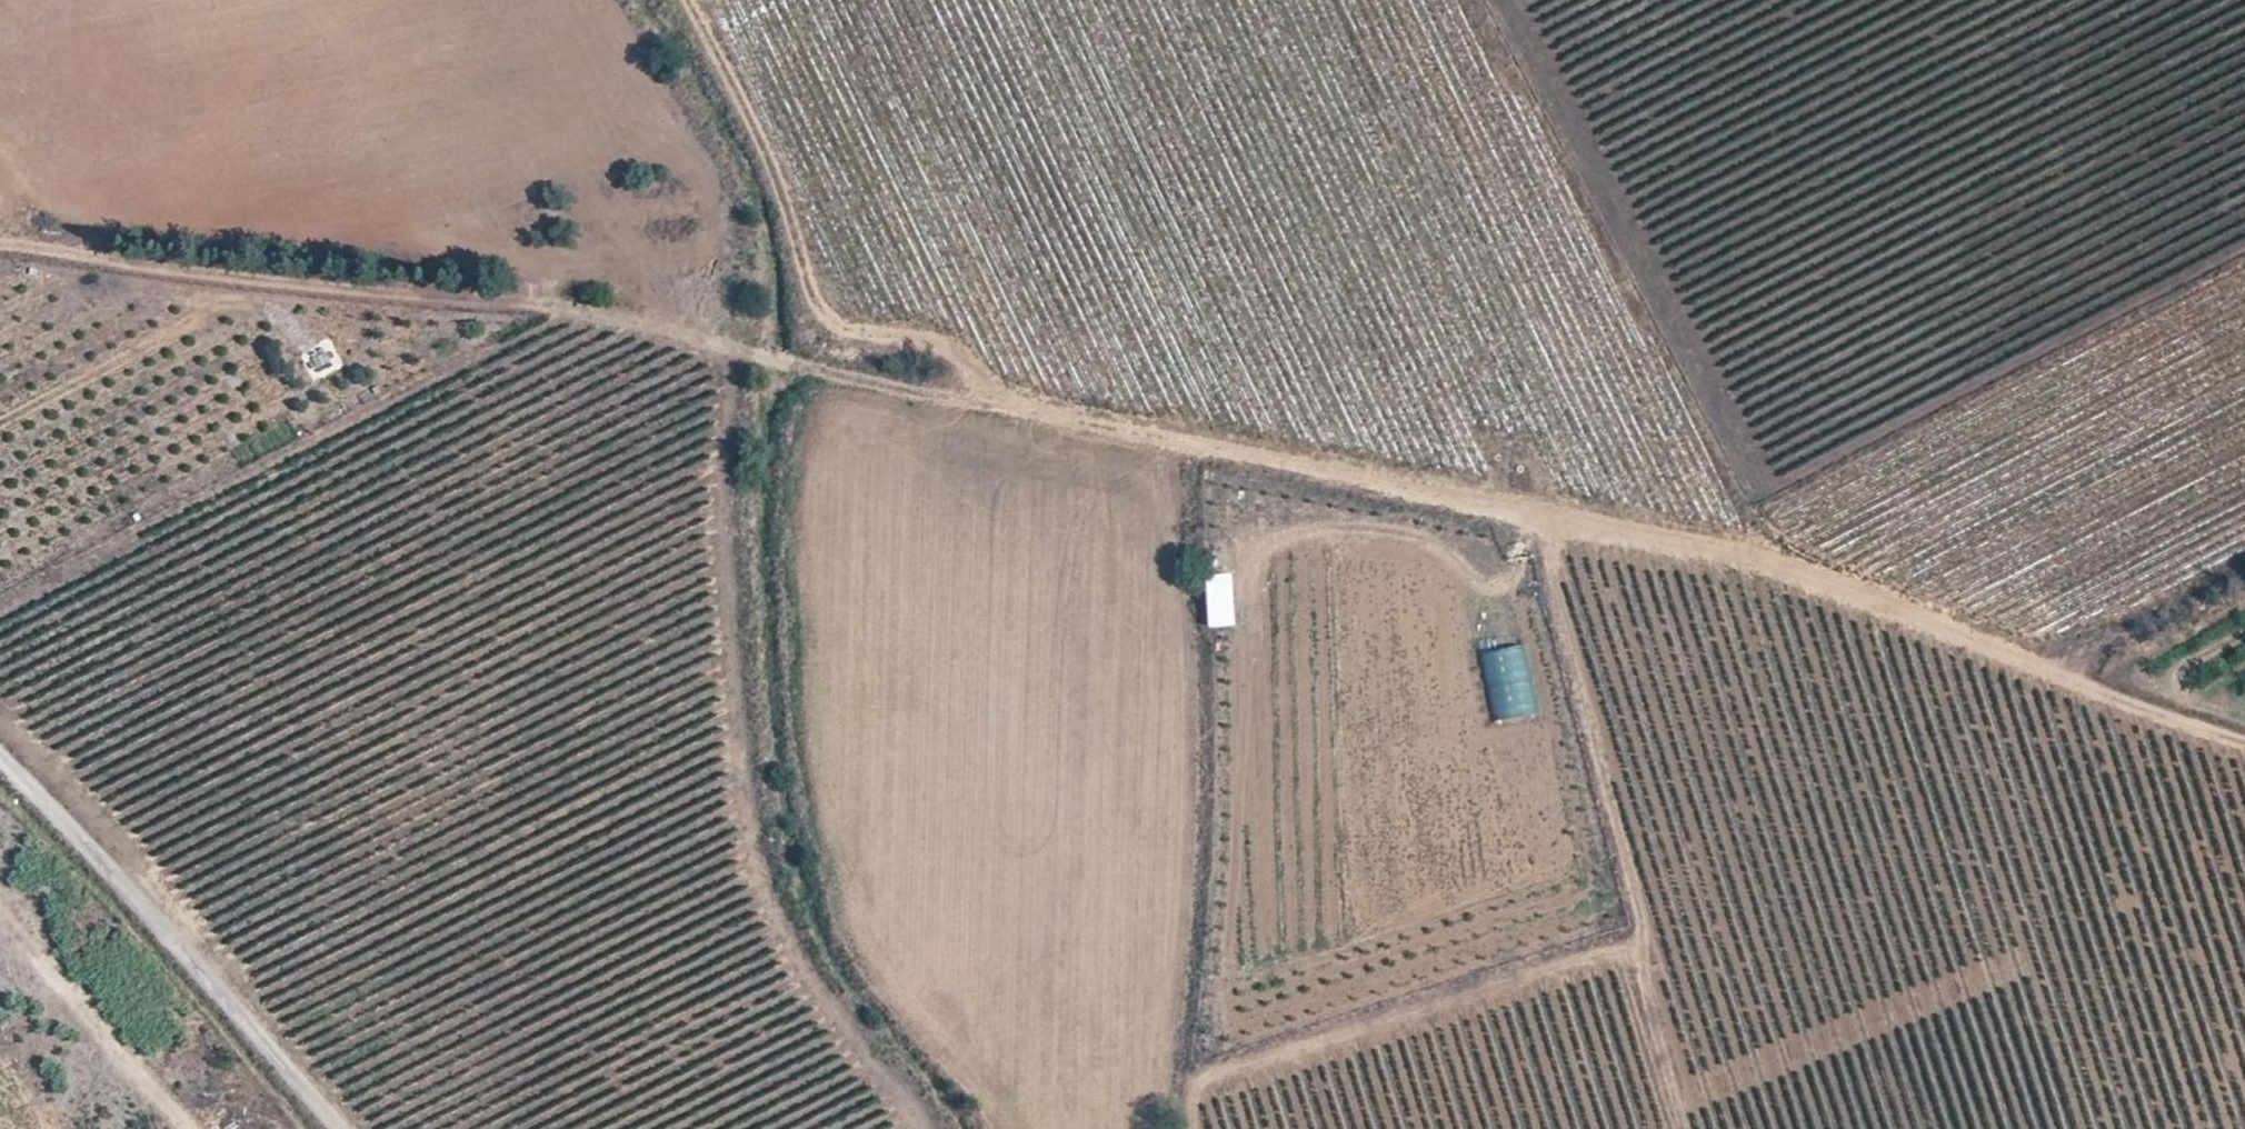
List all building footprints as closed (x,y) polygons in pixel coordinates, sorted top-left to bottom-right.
[(310,380),(342,364),(329,336),(296,351),(310,380)]
